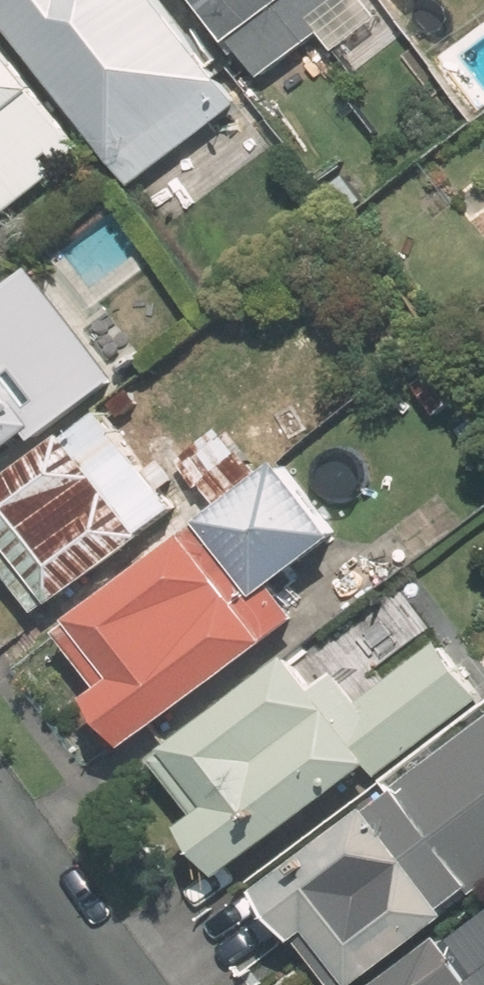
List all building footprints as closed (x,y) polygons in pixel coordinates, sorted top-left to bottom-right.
[(1,3),(137,185),(249,102),(173,0),(0,0),(0,2),(1,3)] [(264,75),(327,29),(357,69),(397,40),(368,0),(208,0),(264,75)] [(10,205),(85,145),(42,91),(47,86),(0,27),(0,192),(10,205)] [(36,263),(0,290),(0,445),(30,423),(40,436),(120,377),(36,263)] [(105,404),(0,486),(0,549),(42,602),(53,592),(57,597),(181,501),(105,404)] [(292,452),(210,515),(266,588),(348,524),(292,452)] [(259,599),(199,521),(67,622),(112,680),(94,694),(132,744),(310,607),(288,577),(259,599)] [(483,696),(483,685),(439,629),(372,682),(341,643),(312,666),(297,648),(163,754),(204,806),(186,820),(231,876),(372,766),(381,777),(382,776),(483,696)] [(392,786),(261,886),(299,934),(316,920),(363,981),(459,907),(454,901),(476,884),(481,891),(483,889),(483,714),(392,786)] [(456,938),(449,928),(375,984),(483,984),(483,917),(456,938)]
